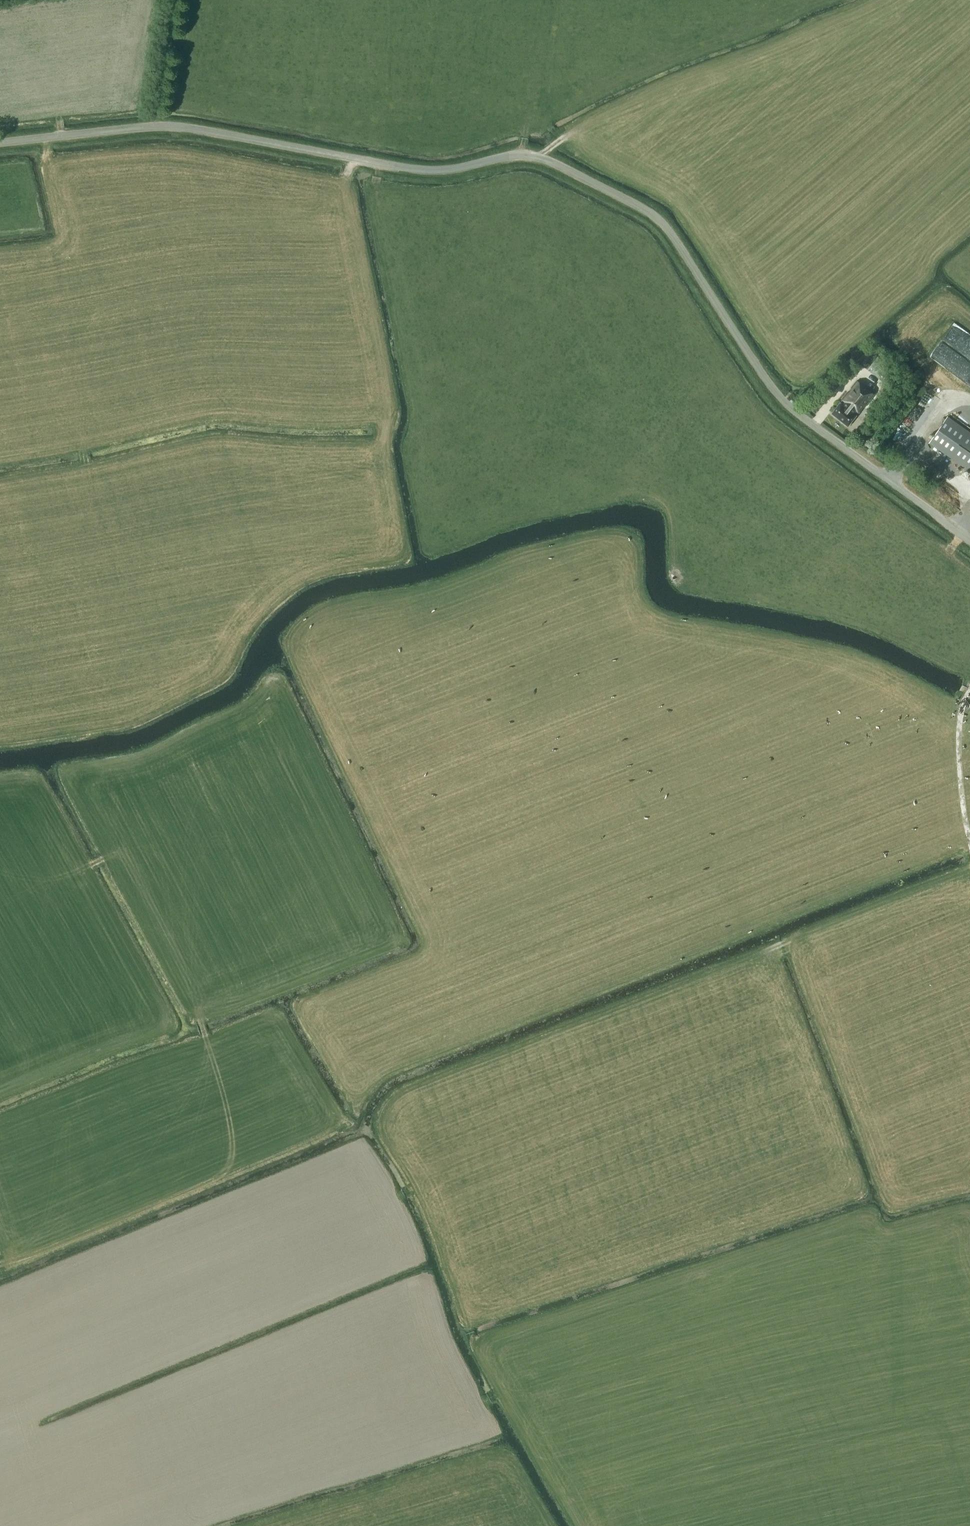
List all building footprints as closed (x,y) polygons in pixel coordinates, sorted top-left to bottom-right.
[(866,368),(879,352),(870,346),(858,362),(866,368)] [(843,404),(840,402),(831,413),(848,427),(857,415),(854,413),(856,411),(859,414),(874,394),(857,380),(842,400),(844,402),(843,404)] [(969,471),(969,432),(947,416),(929,442),(969,471)]
